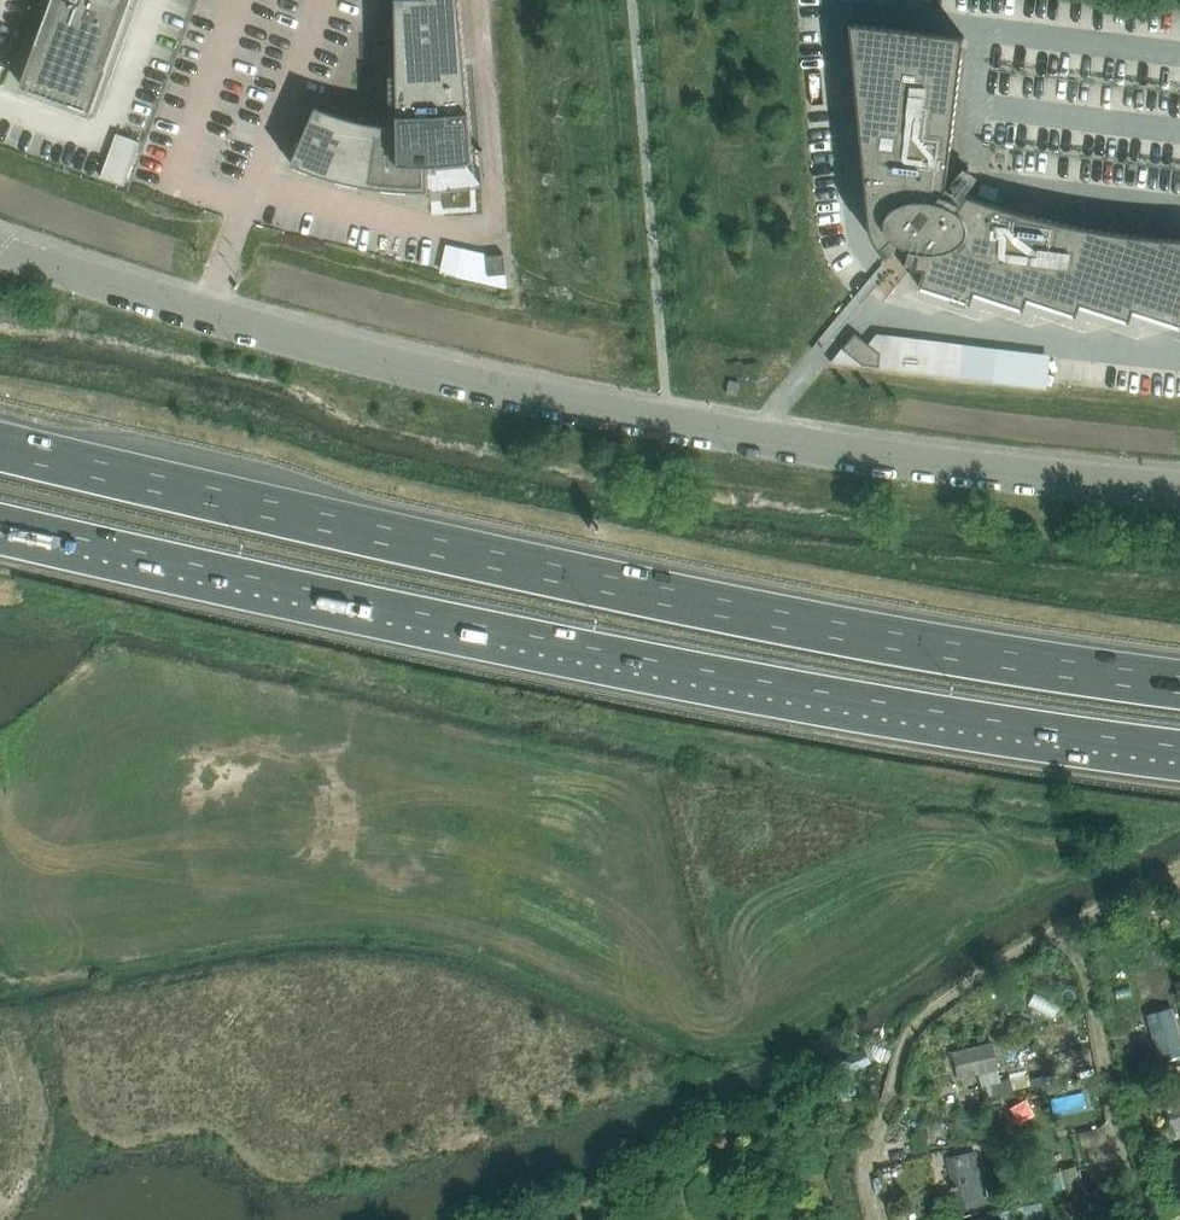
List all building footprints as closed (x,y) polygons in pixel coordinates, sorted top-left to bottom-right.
[(132,3),(133,0),(55,0),(54,2),(52,1),(22,85),(27,87),(27,85),(58,96),(57,97),(59,97),(61,91),(91,102),(88,109),(93,111),(126,19),(125,18),(130,2),(132,3)] [(292,163),(314,172),(339,180),(366,186),(390,189),(414,190),(429,190),(430,190),(428,165),(475,161),(474,150),(461,0),(397,0),(399,107),(399,127),(394,126),(376,124),(364,121),(351,118),(338,114),(326,109),(317,106),(292,163)] [(888,256),(890,254),(882,247),(892,237),(896,240),(901,243),(905,245),(910,247),(915,249),(920,250),(916,266),(912,265),(910,268),(915,269),(918,269),(925,269),(920,286),(972,303),(975,293),(1024,309),(1028,299),(1077,315),(1081,305),(1130,321),(1134,311),(1179,326),(1179,238),(1161,237),(1121,233),(1081,226),(1042,217),(1004,207),(966,194),(982,171),(970,162),(946,188),(965,36),(851,22),(869,215),(870,223),(871,230),(874,238),(878,245),(883,251),(888,256)] [(118,134),(102,176),(125,185),(141,142),(118,134)] [(489,275),(506,273),(504,254),(487,255),(489,275)] [(863,364),(880,366),(881,353),(855,332),(843,347),(863,364)] [(1179,1055),(1179,1030),(1174,1009),(1149,1016),(1148,1016),(1162,1060),(1164,1060),(1179,1055)] [(995,1040),(953,1050),(960,1078),(1002,1068),(995,1040)] [(866,1047),(837,1062),(843,1096),(858,1093),(855,1079),(860,1067),(873,1061),(866,1047)] [(1013,1090),(1010,1079),(983,1086),(986,1097),(1013,1090)] [(1168,1102),(1177,1139),(1179,1139),(1179,1099),(1168,1102)] [(880,1153),(894,1160),(902,1146),(889,1138),(880,1153)] [(978,1150),(948,1157),(960,1209),(991,1201),(985,1178),(984,1176),(978,1150)] [(1114,1197),(1108,1184),(1069,1202),(1076,1215),(1114,1197)] [(975,1219),(1004,1219),(1001,1212),(975,1219)]
